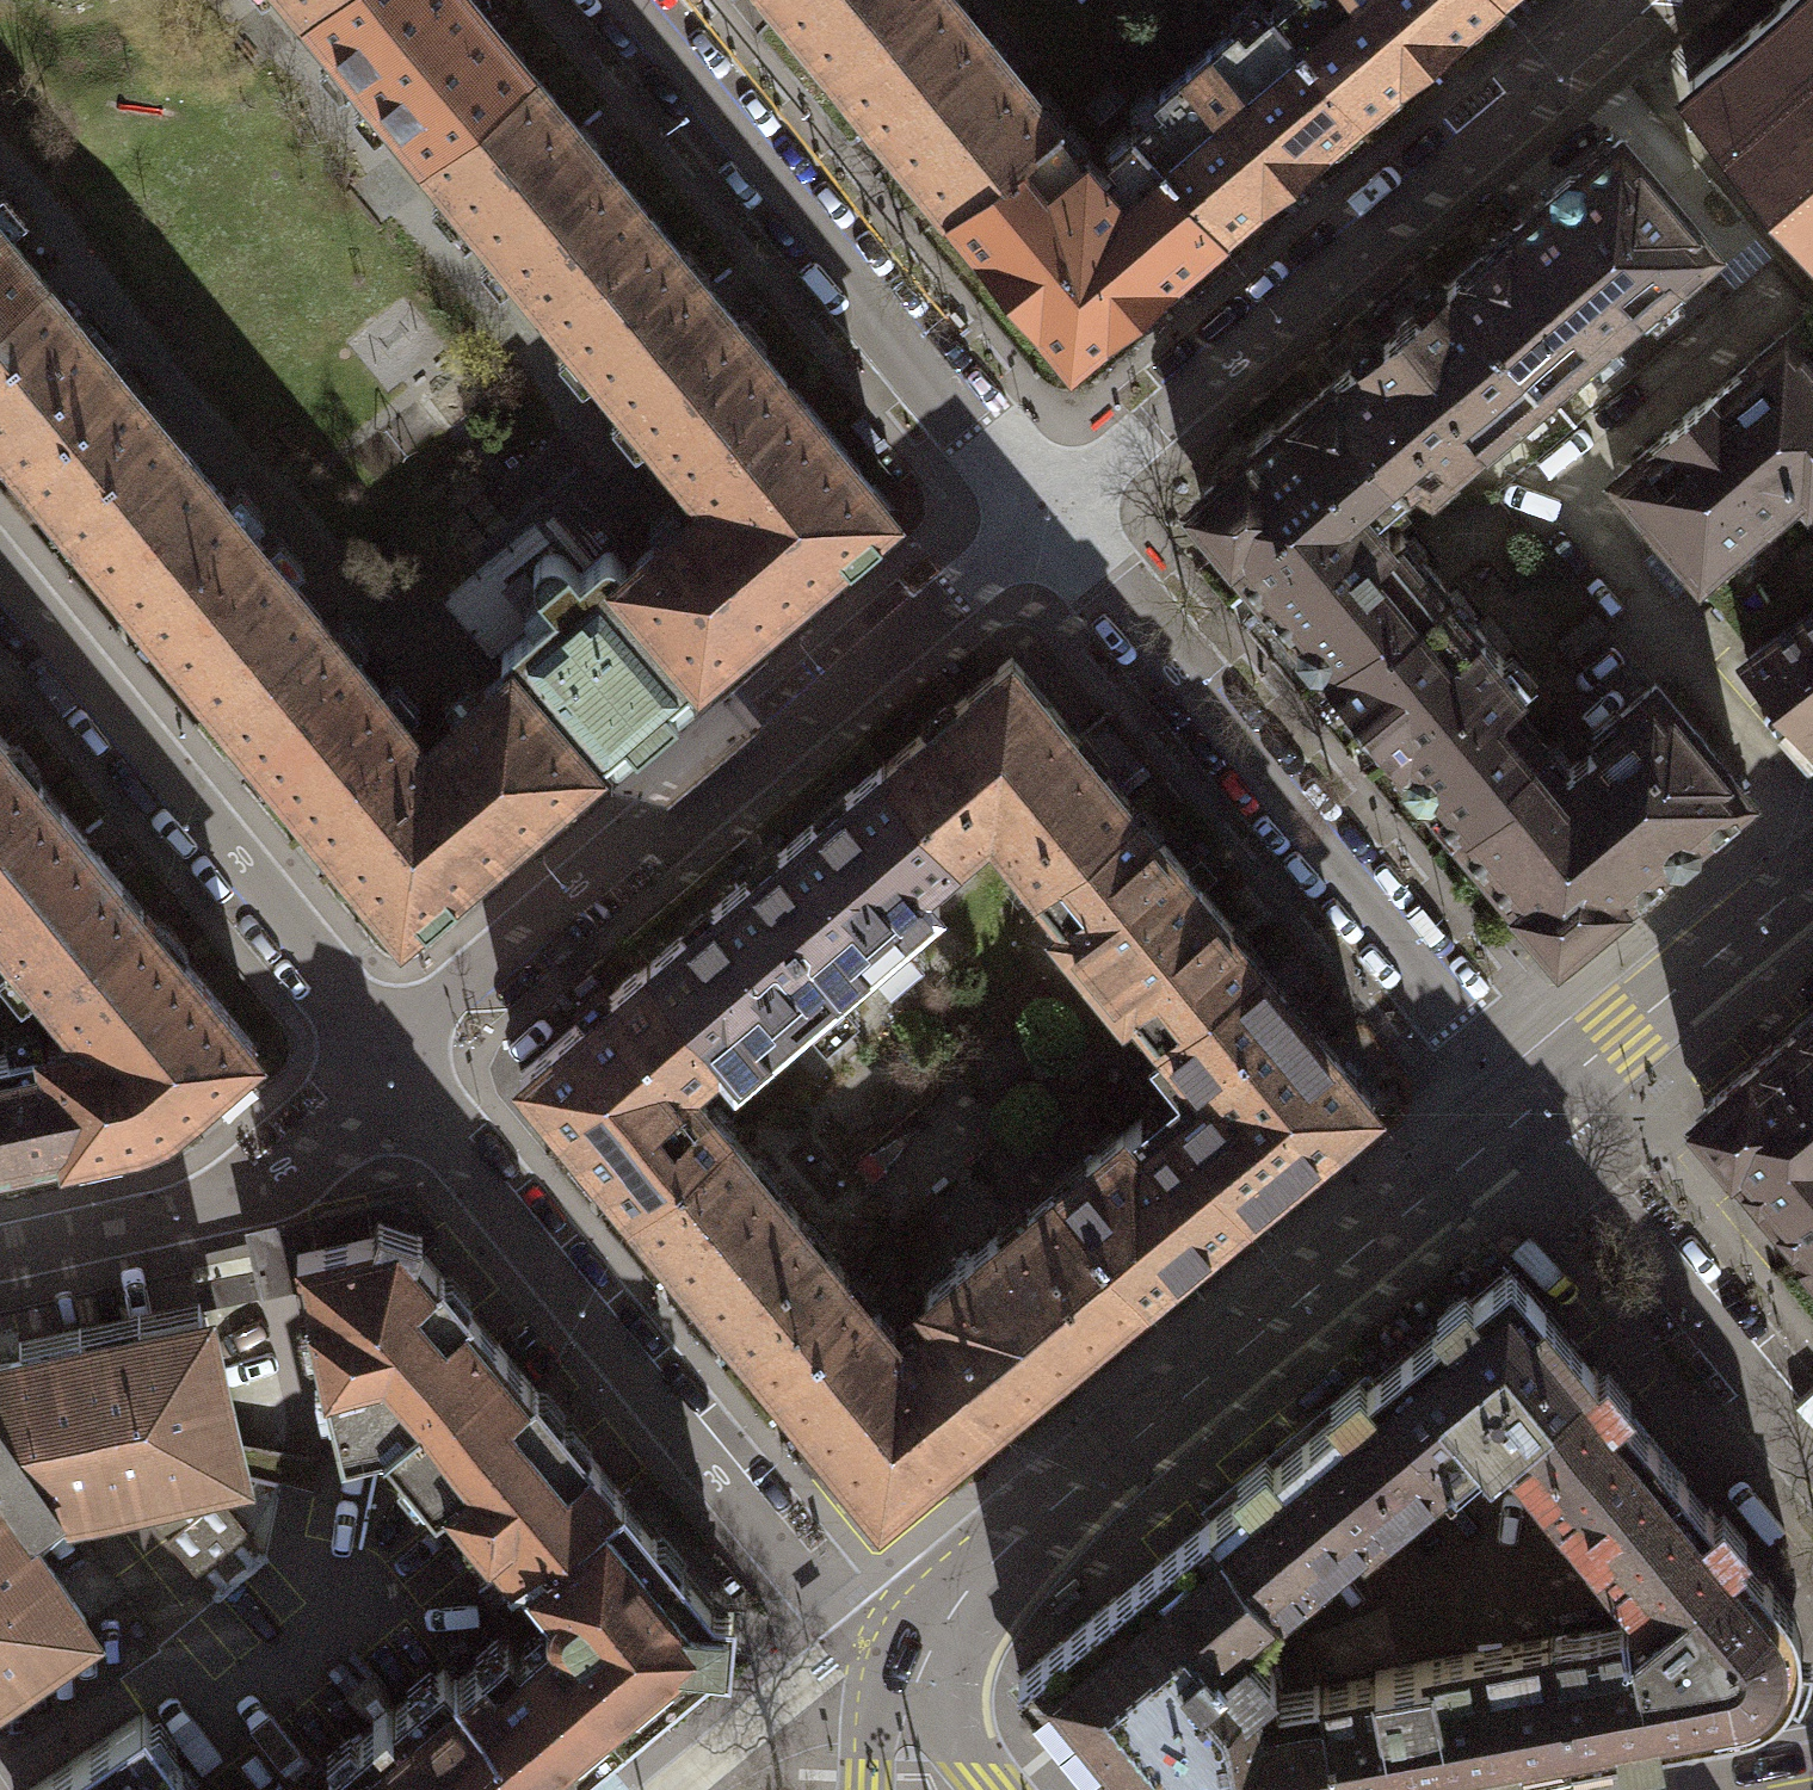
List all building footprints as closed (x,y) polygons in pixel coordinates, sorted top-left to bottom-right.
[(306,10),(318,0),(298,0),(306,10)] [(529,70),(471,0),(318,0),(306,10),(425,155),(529,70)] [(834,65),(914,0),(781,0),(834,65)] [(952,208),(1057,122),(956,0),(914,0),(834,65),(952,208)] [(1488,0),(1284,0),(1276,7),(1362,108),(1488,0)] [(1686,81),(1812,231),(1812,0),(1782,0),(1686,81)] [(1224,225),(1362,108),(1276,7),(1246,32),(1238,22),(1159,90),(1167,100),(1138,125),(1224,225)] [(544,299),(648,215),(529,70),(425,155),(544,299)] [(1071,355),(1224,225),(1138,125),(1107,151),(1114,160),(1102,170),(1059,120),(1057,122),(952,208),(1071,355)] [(1453,282),(1543,389),(1713,247),(1622,140),(1453,282)] [(700,459),(789,384),(648,215),(544,299),(685,471),(700,459)] [(42,277),(0,226),(0,311),(42,277)] [(0,311),(0,434),(80,532),(183,448),(42,277),(0,311)] [(1367,435),(1407,482),(1417,474),(1434,484),(1543,389),(1453,282),(1322,391),(1362,439),(1367,435)] [(1700,578),(1800,493),(1807,501),(1812,496),(1812,364),(1786,332),(1614,478),(1700,578)] [(618,575),(700,670),(842,551),(850,560),(883,532),(875,522),(891,509),(789,384),(700,459),(727,492),(702,513),(698,508),(627,568),(618,575)] [(1385,640),(1447,589),(1399,532),(1394,537),(1372,511),(1407,482),(1367,435),(1362,439),(1322,391),(1194,503),(1329,668),(1375,629),(1385,640)] [(183,448),(80,532),(221,703),(324,620),(183,448)] [(627,568),(615,554),(607,551),(601,555),(580,572),(567,557),(561,554),(554,553),(546,554),(540,557),(535,563),(533,570),(532,577),(534,584),(554,607),(514,640),(499,654),(511,668),(592,762),(606,750),(625,734),(637,748),(678,713),(667,699),(700,670),(618,575),(627,568)] [(1498,778),(1544,740),(1508,698),(1524,685),(1447,589),(1385,640),(1375,629),(1329,668),(1462,830),(1509,791),(1498,778)] [(1746,658),(1811,737),(1812,735),(1812,610),(1746,658)] [(324,620),(221,703),(333,840),(374,805),(352,779),(404,735),(397,726),(406,720),(324,620)] [(989,823),(1036,879),(1130,801),(1011,658),(885,764),(957,850),(989,823)] [(374,805),(333,840),(403,923),(417,911),(425,920),(457,893),(449,884),(592,762),(511,668),(447,722),(455,731),(423,757),(404,735),(352,779),(374,805)] [(1509,791),(1462,830),(1551,936),(1570,937),(1746,792),(1655,683),(1595,733),(1602,741),(1568,769),(1544,740),(1498,778),(1509,791)] [(41,786),(0,736),(0,820),(41,786)] [(959,852),(957,850),(885,764),(765,864),(750,877),(841,984),(856,971),(940,900),(924,882),(959,852)] [(41,786),(0,820),(0,934),(37,979),(40,983),(45,985),(51,985),(57,981),(142,910),(41,786)] [(1133,998),(1163,1034),(1258,956),(1130,801),(1036,879),(1066,915),(1057,922),(1125,1005),(1133,998)] [(750,877),(649,963),(722,1051),(720,1052),(737,1072),(841,984),(750,877)] [(160,1129),(173,1120),(216,1084),(223,1092),(254,1065),(247,1057),(257,1048),(142,910),(57,981),(100,1032),(44,1044),(67,1151),(78,1149),(80,1160),(121,1152),(118,1140),(147,1134),(160,1129)] [(1192,1105),(1175,1119),(1246,1206),(1376,1099),(1258,956),(1163,1034),(1195,1072),(1177,1087),(1192,1105)] [(521,1072),(631,1206),(726,1127),(728,1126),(703,1096),(699,1099),(685,1082),(720,1052),(722,1051),(649,963),(521,1072)] [(1694,1113),(1806,1247),(1812,1242),(1812,1015),(1694,1113)] [(44,1044),(0,1055),(0,1165),(1,1165),(67,1151),(44,1044)] [(1141,1115),(1057,1185),(1144,1290),(1246,1206),(1175,1119),(1156,1134),(1141,1115)] [(846,1270),(726,1127),(631,1206),(751,1349),(846,1270)] [(1130,1302),(1144,1290),(1057,1185),(1043,1196),(924,1294),(937,1311),(918,1327),(991,1416),(1130,1302)] [(378,1214),(373,1229),(315,1242),(301,1263),(336,1423),(342,1450),(382,1441),(500,1346),(486,1328),(472,1311),(417,1244),(422,1229),(378,1214)] [(1586,1233),(1730,1407),(1739,1399),(1595,1226),(1586,1233)] [(1490,1453),(1506,1440),(1594,1367),(1510,1265),(1472,1297),(1465,1288),(1437,1311),(1444,1321),(1373,1380),(1446,1468),(1480,1440),(1490,1453)] [(903,1340),(846,1270),(751,1349),(881,1507),(991,1416),(918,1327),(903,1340)] [(450,1494),(505,1561),(519,1578),(622,1493),(500,1346),(382,1441),(435,1506),(450,1494)] [(1608,1564),(1654,1619),(1741,1546),(1736,1541),(1746,1533),(1723,1506),(1715,1513),(1697,1491),(1621,1400),(1631,1392),(1607,1364),(1598,1371),(1594,1367),(1506,1440),(1608,1564)] [(1208,1517),(1277,1601),(1292,1588),(1361,1531),(1365,1535),(1446,1468),(1373,1380),(1367,1385),(1359,1376),(1331,1399),(1339,1408),(1273,1462),(1265,1454),(1237,1477),(1245,1487),(1223,1505),(1208,1517)] [(728,1606),(713,1604),(622,1493),(519,1578),(505,1561),(479,1582),(529,1642),(530,1641),(565,1682),(578,1671),(621,1723),(709,1650),(725,1651),(728,1606)] [(1318,1687),(1317,1683),(1276,1690),(1271,1664),(1248,1635),(1282,1607),(1277,1601),(1208,1517),(1018,1674),(1114,1789),(1337,1789),(1318,1687)] [(1658,1733),(1745,1717),(1759,1712),(1769,1706),(1781,1697),(1788,1686),(1798,1693),(1808,1675),(1812,1654),(1801,1654),(1801,1641),(1800,1629),(1796,1621),(1792,1610),(1785,1599),(1741,1546),(1654,1619),(1638,1631),(1632,1623),(1552,1638),(1573,1750),(1624,1741),(1626,1752),(1661,1745),(1658,1733)] [(385,1716),(447,1789),(540,1789),(621,1723),(578,1671),(565,1682),(530,1641),(529,1642),(519,1650),(509,1637),(456,1681),(445,1667),(385,1716)] [(1318,1687),(1337,1789),(1385,1789),(1384,1785),(1485,1767),(1487,1778),(1522,1771),(1520,1759),(1573,1750),(1552,1638),(1374,1670),(1375,1677),(1318,1687)] [(145,1711),(30,1789),(199,1789),(145,1711)] [(385,1716),(328,1764),(339,1777),(324,1789),(447,1789),(385,1716)]
